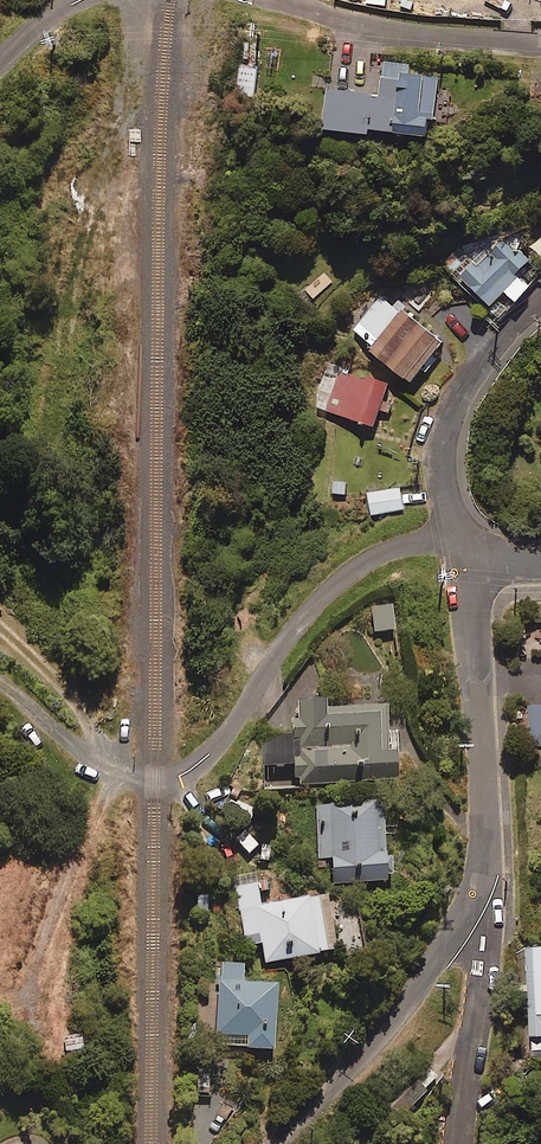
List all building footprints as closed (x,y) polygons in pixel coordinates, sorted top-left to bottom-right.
[(404,67),(387,65),(382,101),(329,94),(324,134),(368,139),(369,136),(430,144),(433,123),(446,124),(449,106),(438,105),(441,85),(402,79),(404,67)] [(258,66),(241,66),(241,99),(258,99),(258,66)] [(475,262),(473,260),(458,274),(487,303),(502,288),(512,298),(528,283),(515,269),(527,256),(504,233),(475,262)] [(440,340),(380,291),(348,330),(407,379),(440,340)] [(386,379),(357,371),(355,376),(337,371),(326,409),(374,422),(386,379)] [(401,507),(398,484),(366,489),(369,512),(401,507)] [(390,625),(387,600),(367,602),(370,627),(390,625)] [(287,726),(288,731),(262,733),(265,763),(290,761),(292,782),(387,774),(381,699),(321,704),(320,693),(293,695),(295,726),(287,726)] [(526,701),(530,743),(540,742),(540,700),(526,701)] [(388,852),(381,853),(378,798),(314,802),(316,855),(328,855),(329,879),(383,876),(382,871),(389,871),(388,852)] [(258,901),(254,880),(231,885),(242,942),(258,939),(261,958),(333,944),(322,889),(258,901)] [(523,942),(528,1030),(540,1029),(540,941),(523,942)] [(239,960),(214,959),(210,1042),(268,1045),(271,979),(238,977),(239,960)] [(426,1089),(413,1077),(385,1108),(398,1120),(426,1089)]
